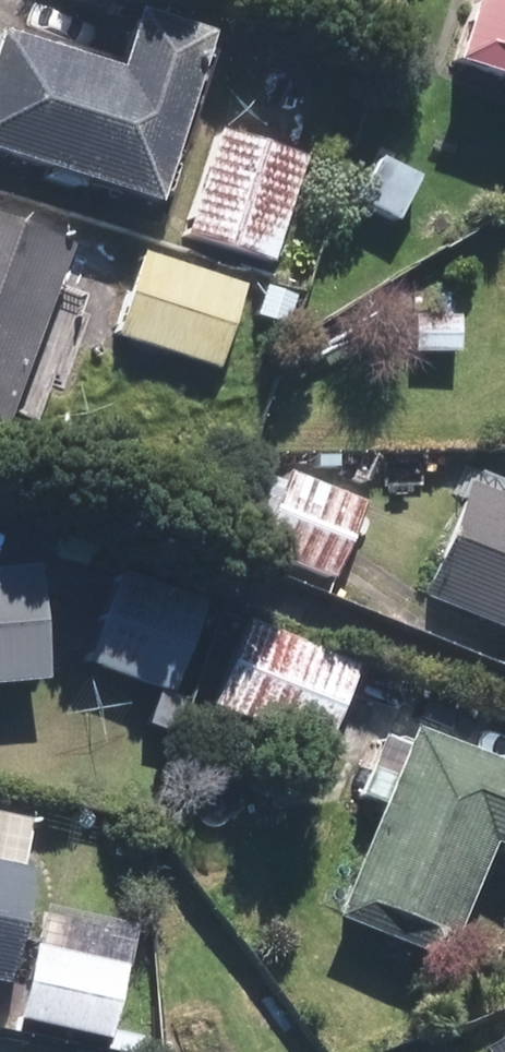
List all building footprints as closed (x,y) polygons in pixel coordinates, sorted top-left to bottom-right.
[(479,45),(504,54),(504,0),(493,0),(479,45)] [(0,73),(0,138),(159,194),(212,43),(151,22),(137,63),(18,21),(0,73)] [(234,115),(194,221),(284,255),(324,149),(234,115)] [(0,213),(0,438),(6,441),(80,243),(0,213)] [(154,248),(128,320),(221,354),(248,282),(154,248)] [(306,462),(274,530),(345,563),(377,495),(306,462)] [(436,591),(504,617),(504,482),(481,473),(436,591)] [(58,671),(52,562),(0,565),(0,674),(58,671)] [(113,573),(80,664),(166,694),(198,603),(113,573)] [(242,620),(206,705),(317,751),(353,667),(242,620)] [(428,734),(354,906),(485,961),(504,914),(504,880),(493,875),(504,846),(504,767),(428,734)] [(10,977),(34,849),(0,843),(0,976),(10,977)] [(152,913),(62,894),(37,1010),(127,1029),(152,913)]
